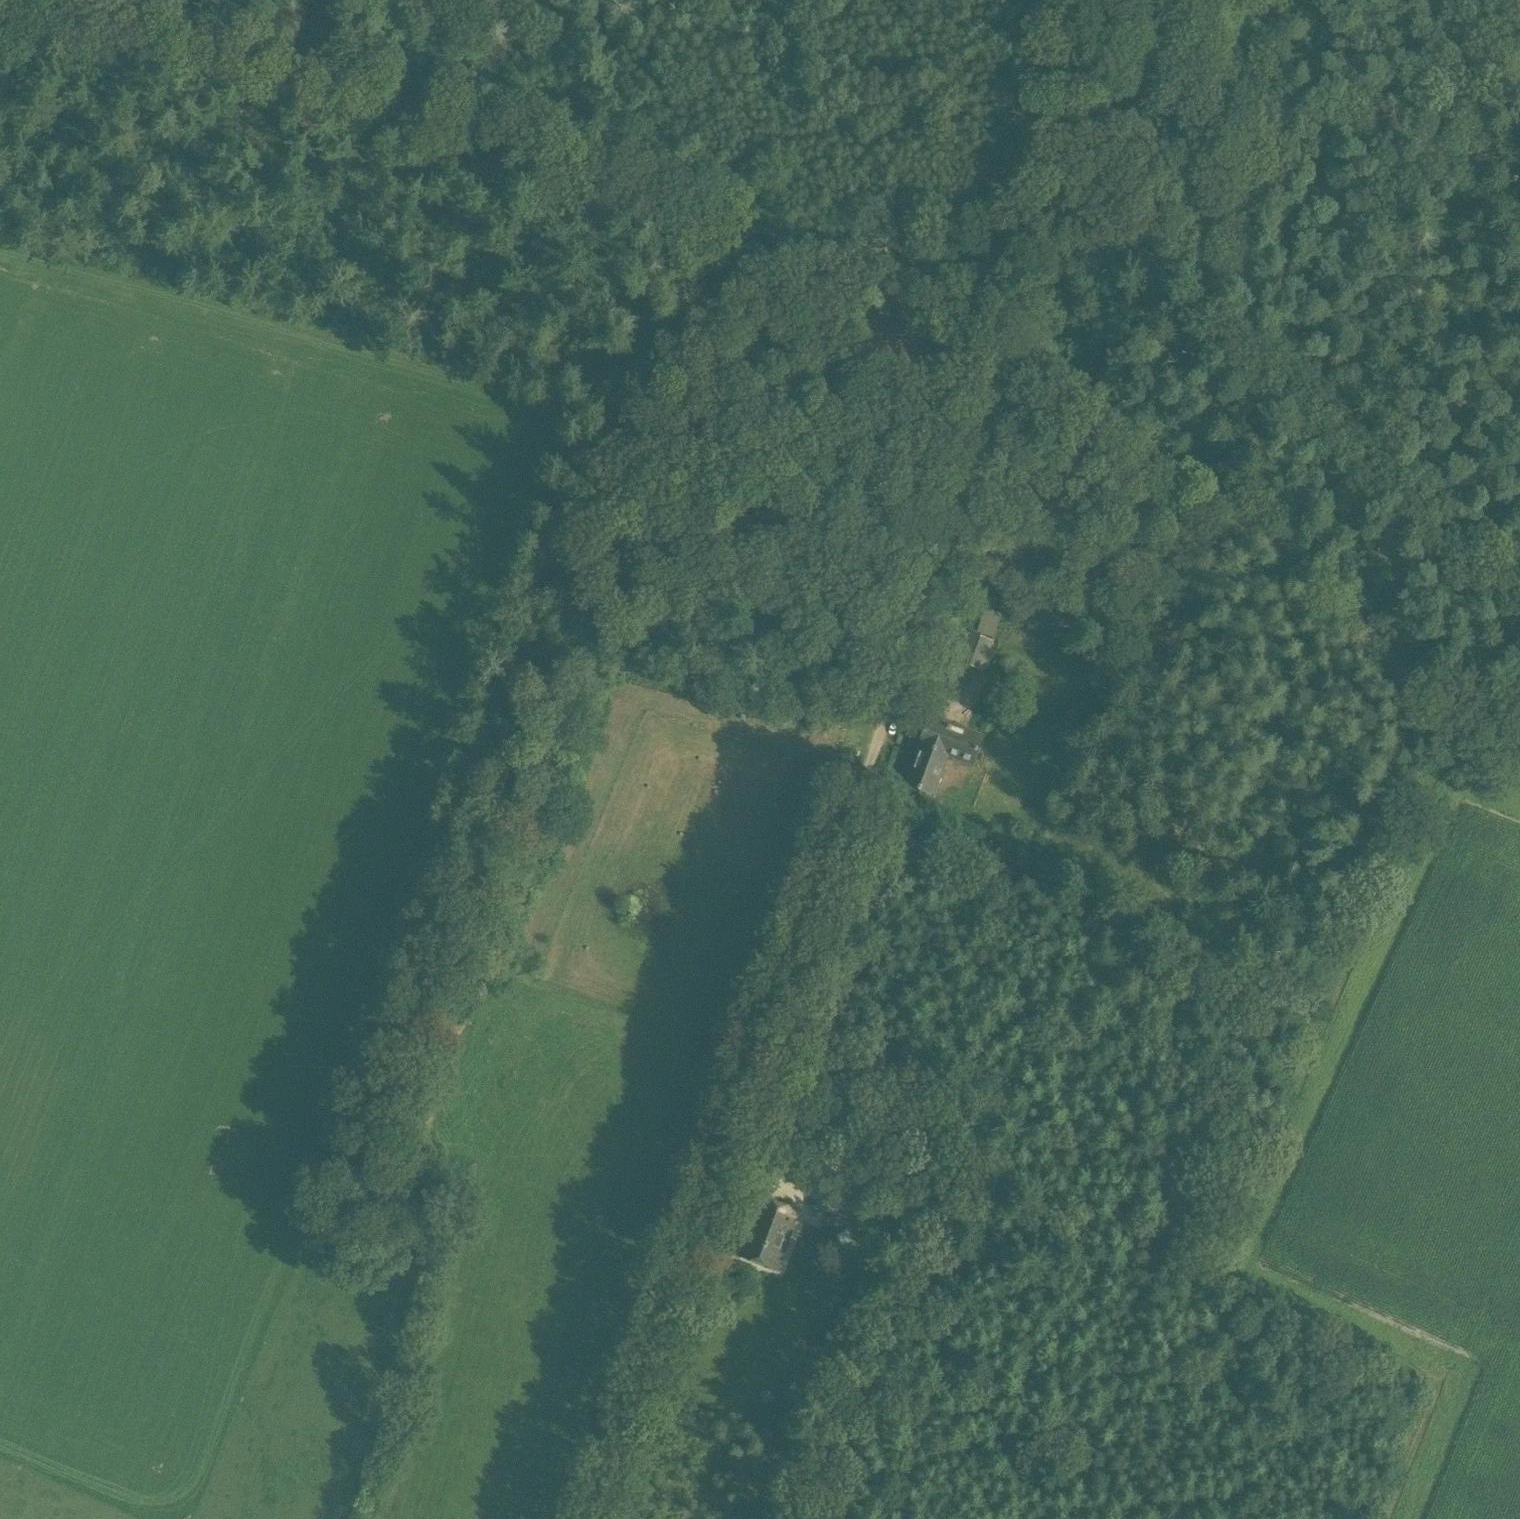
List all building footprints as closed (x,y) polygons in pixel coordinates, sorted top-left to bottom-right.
[(1073,630),(1075,620),(1051,614),(1048,624),(1073,630)] [(984,669),(994,641),(970,633),(960,661),(984,669)] [(1005,672),(1009,660),(1001,657),(997,669),(1005,672)] [(974,765),(985,736),(932,716),(920,745),(922,746),(907,785),(933,795),(949,755),(974,765)] [(857,1226),(865,1203),(835,1192),(827,1215),(857,1226)] [(778,1269),(796,1219),(784,1211),(774,1207),(760,1206),(742,1256),(778,1269)]
